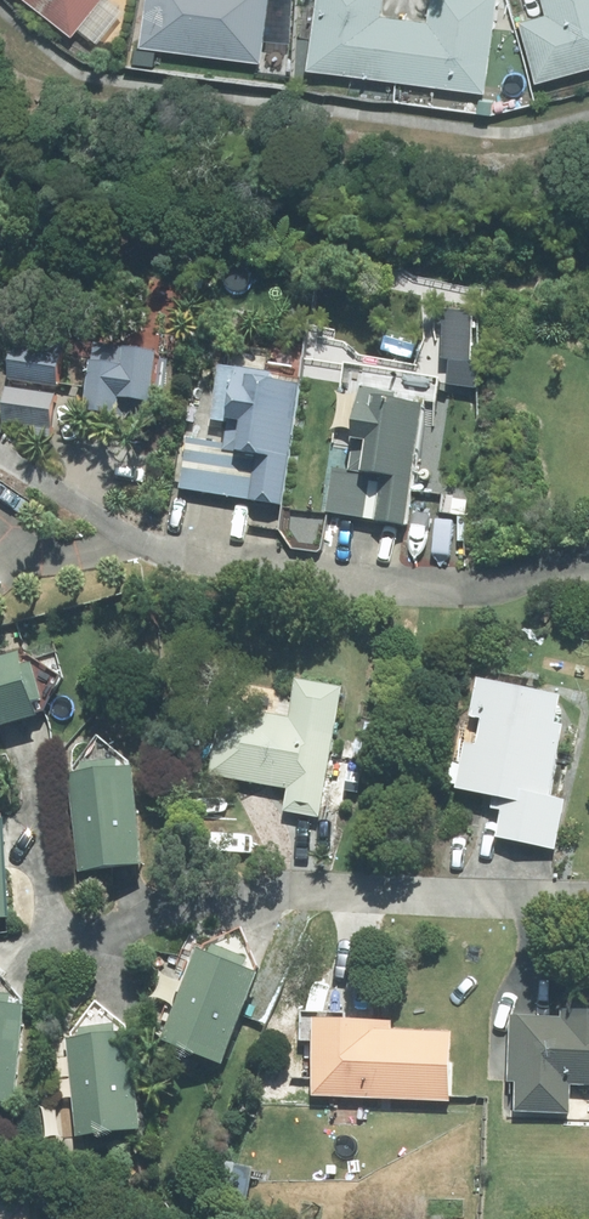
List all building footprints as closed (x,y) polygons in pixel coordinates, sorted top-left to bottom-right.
[(67,39),(75,29),(94,43),(116,14),(100,1),(101,0),(17,0),(67,39)] [(136,52),(256,67),(265,0),(143,0),(136,52)] [(304,71),(395,85),(404,24),(374,19),(377,0),(315,0),(304,71)] [(480,98),(495,0),(430,0),(425,27),(404,24),(395,85),(480,98)] [(517,28),(532,85),(588,70),(588,0),(538,0),(544,21),(517,28)] [(520,68),(508,72),(512,86),(525,82),(520,68)] [(5,385),(53,393),(62,345),(14,337),(5,385)] [(118,362),(119,354),(92,350),(90,364),(86,364),(78,420),(135,427),(138,412),(144,413),(150,366),(118,362)] [(249,505),(248,508),(277,512),(294,396),(264,391),(266,381),(216,374),(208,428),(220,429),(220,433),(226,434),(224,449),(185,443),(178,495),(249,505)] [(32,440),(44,443),(52,404),(5,394),(0,418),(0,427),(34,434),(32,440)] [(371,522),(370,528),(400,533),(416,418),(387,414),(389,403),(354,398),(352,413),(340,411),(338,428),(349,429),(345,452),(349,452),(346,478),(331,476),(325,516),(371,522)] [(0,658),(0,727),(31,718),(27,704),(34,702),(23,666),(16,667),(12,654),(0,658)] [(490,799),(488,811),(499,813),(493,839),(552,850),(562,800),(545,797),(559,727),(548,725),(553,698),(474,682),(467,719),(476,721),(470,748),(460,746),(456,767),(449,766),(446,784),(453,786),(452,791),(490,799)] [(284,789),(279,813),(316,819),(337,691),(292,684),(286,720),(218,709),(207,777),(284,789)] [(355,741),(351,759),(364,762),(366,743),(355,741)] [(76,766),(77,777),(65,779),(76,873),(137,867),(126,769),(110,771),(109,762),(76,766)] [(166,1021),(157,1044),(216,1065),(250,976),(237,971),(241,961),(206,947),(203,957),(192,953),(169,1011),(164,1010),(161,1019),(166,1021)] [(10,1106),(21,1007),(5,1006),(6,997),(0,996),(0,1105),(10,1106)] [(513,1084),(512,1113),(567,1115),(567,1087),(588,1088),(588,1013),(558,1012),(558,1018),(508,1017),(505,1083),(513,1084)] [(311,1022),(308,1098),(444,1103),(447,1035),(386,1032),(386,1025),(311,1022)] [(76,1040),(63,1042),(72,1137),(132,1131),(123,1035),(107,1036),(106,1027),(74,1030),(76,1040)] [(0,1205),(0,1218),(29,1218),(28,1203),(0,1205)]
